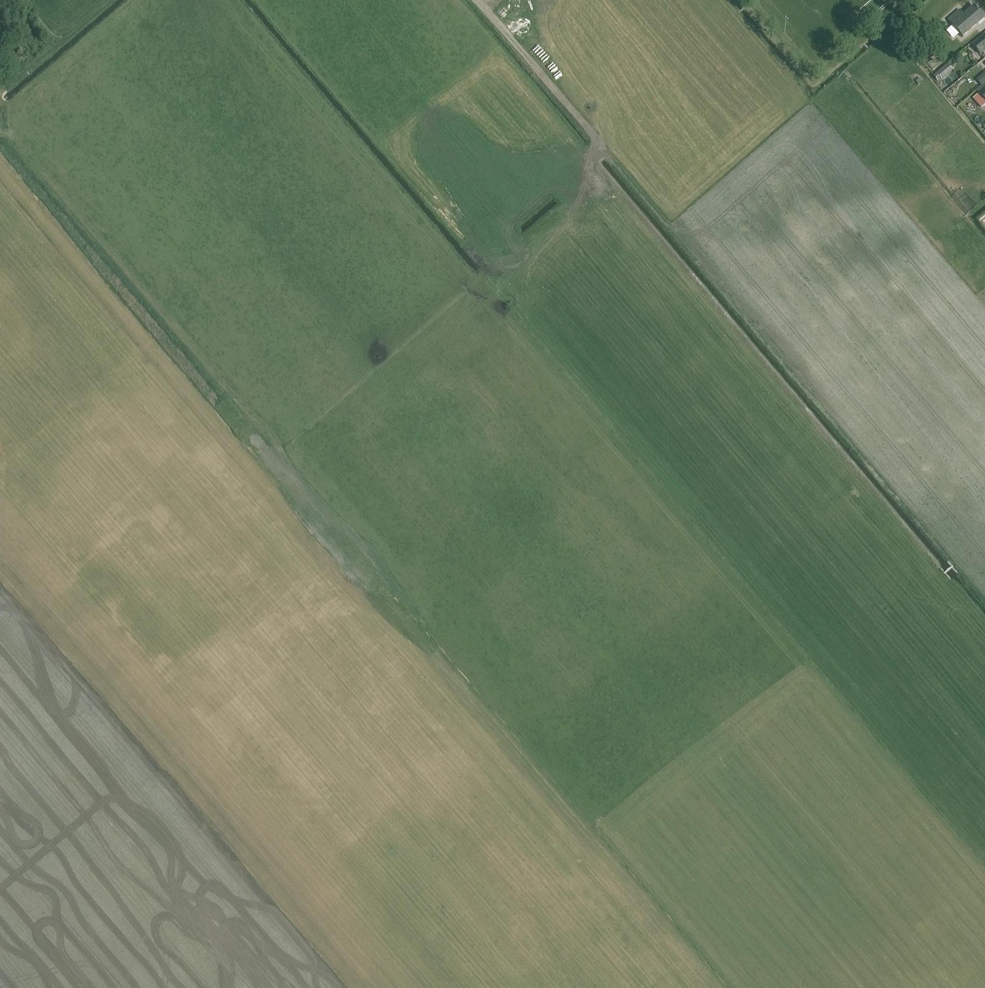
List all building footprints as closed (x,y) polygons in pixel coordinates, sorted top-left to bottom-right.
[(963,37),(984,18),(974,6),(962,16),(958,12),(949,20),(963,37)] [(983,36),(972,45),(980,54),(984,49),(984,39),(983,36)] [(953,71),(947,64),(936,74),(942,81),(953,71)] [(984,105),(984,100),(979,93),(973,98),(981,108),(984,105)]
